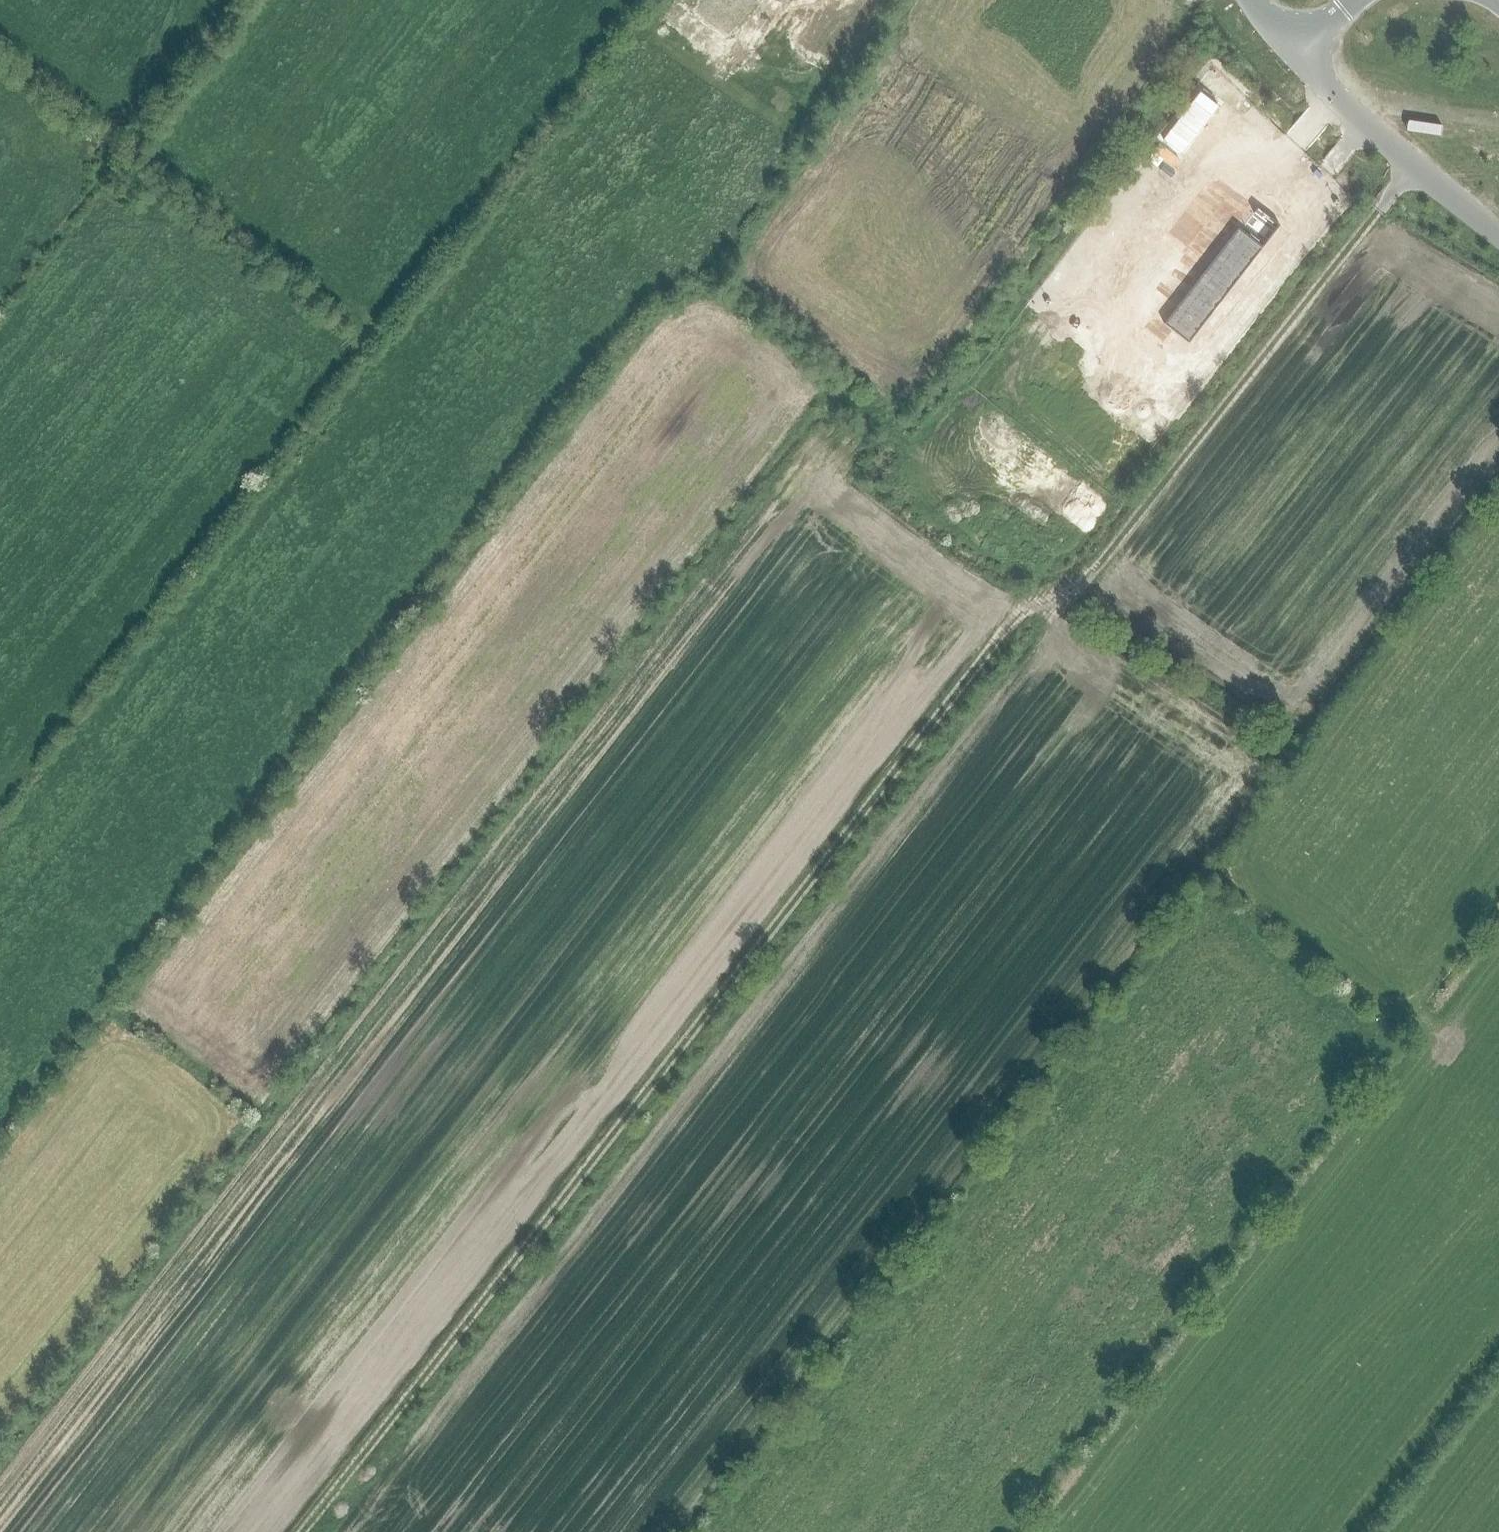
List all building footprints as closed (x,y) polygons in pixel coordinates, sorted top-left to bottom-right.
[(1239,229),(1164,324),(1188,343),(1281,226),(1258,209),(1241,230),(1239,229)]
